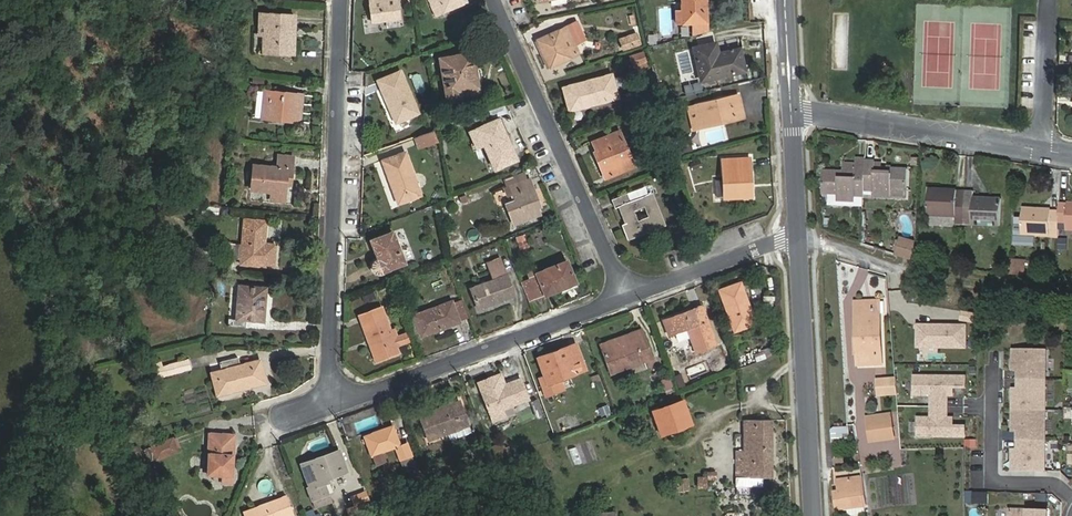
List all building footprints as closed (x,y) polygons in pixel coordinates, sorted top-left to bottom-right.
[(373,23),(398,20),(396,0),(370,0),(373,23)] [(467,2),(466,0),(433,0),(439,14),(467,2)] [(682,9),(683,23),(694,22),(694,36),(708,32),(707,9),(704,9),(703,1),(707,1),(707,0),(682,0),(682,9)] [(296,14),(260,13),(259,26),(264,27),(263,54),(291,54),(291,28),(295,28),(296,14)] [(538,39),(550,67),(570,58),(570,57),(579,52),(568,27),(558,31),(558,30),(538,39)] [(637,33),(621,38),(624,49),(640,44),(637,33)] [(710,44),(694,48),(701,81),(746,71),(741,49),(712,55),(710,44)] [(632,67),(648,63),(644,50),(629,55),(632,67)] [(472,53),(440,59),(447,102),(460,100),(458,91),(478,87),(475,70),(472,53)] [(378,80),(396,122),(419,113),(404,79),(401,81),(398,72),(378,80)] [(618,98),(612,74),(563,87),(570,111),(618,98)] [(304,94),(263,90),(260,119),(302,123),(304,94)] [(721,118),(728,116),(729,119),(743,115),(738,95),(689,107),(694,129),(702,127),(702,128),(723,123),(721,118)] [(499,119),(477,128),(484,143),(495,168),(517,159),(499,119)] [(681,121),(671,124),(674,134),(683,132),(681,121)] [(620,131),(593,142),(596,151),(594,152),(605,178),(635,166),(620,131)] [(416,137),(420,147),(436,141),(432,132),(416,137)] [(688,135),(677,138),(682,154),(692,151),(688,135)] [(405,152),(383,161),(399,203),(421,194),(405,152)] [(253,165),(251,189),(270,191),(285,193),(285,183),(286,178),(292,178),(294,156),(279,155),(278,167),(253,165)] [(750,158),(722,160),(724,198),(752,197),(750,158)] [(837,200),(855,201),(855,196),(864,196),(866,160),(866,159),(856,158),(856,172),(844,171),(844,177),(839,176),(839,171),(823,170),(822,192),(829,192),(837,193),(837,200)] [(866,160),(864,196),(906,197),(908,168),(874,167),(874,160),(866,160)] [(528,180),(525,172),(504,180),(507,188),(528,180)] [(508,195),(514,193),(516,200),(506,204),(514,224),(540,213),(535,201),(538,199),(530,179),(528,180),(507,188),(505,189),(508,195)] [(647,185),(612,199),(615,207),(619,205),(626,222),(622,224),(627,238),(664,224),(652,193),(655,191),(652,185),(647,185)] [(965,191),(946,190),(946,193),(940,193),(940,190),(929,189),(927,215),(955,216),(955,223),(963,224),(965,191)] [(284,202),(285,193),(270,191),(269,201),(284,202)] [(965,191),(963,224),(999,225),(1001,199),(989,199),(989,202),(983,201),(983,198),(973,198),(973,191),(965,191)] [(828,205),(864,206),(864,196),(855,196),(855,201),(837,200),(837,193),(829,192),(828,205)] [(1068,203),(1068,204),(1060,204),(1059,211),(1059,222),(1067,223),(1067,229),(1071,230),(1071,204),(1068,203)] [(1059,211),(1051,211),(1051,210),(1041,210),(1041,213),(1035,212),(1035,209),(1023,209),(1022,246),(1035,247),(1036,236),(1058,237),(1059,222),(1059,211)] [(276,245),(264,244),(266,221),(245,219),(244,231),(242,260),(242,264),(274,267),(276,245)] [(238,230),(225,229),(223,258),(235,259),(238,230)] [(235,259),(242,260),(244,231),(238,230),(235,259)] [(380,273),(406,263),(392,231),(371,239),(379,259),(375,261),(374,263),(373,266),(373,269),(376,272),(377,273),(380,273)] [(526,233),(515,237),(520,251),(531,247),(526,233)] [(895,253),(915,259),(915,242),(900,237),(895,253)] [(493,279),(471,288),(479,309),(514,295),(500,259),(487,264),(493,279)] [(1021,260),(1011,259),(1010,274),(1021,275),(1021,260)] [(539,297),(577,282),(568,260),(536,273),(534,268),(528,270),(539,297)] [(735,331),(755,323),(741,283),(720,290),(735,331)] [(239,285),(236,319),(228,318),(228,326),(244,328),(245,320),(264,321),(267,288),(239,285)] [(460,300),(453,303),(459,319),(466,317),(460,300)] [(460,322),(459,319),(453,303),(452,301),(414,315),(415,317),(408,320),(413,335),(420,332),(422,336),(460,322)] [(855,302),(856,316),(858,315),(859,332),(862,332),(863,338),(857,338),(857,355),(881,355),(880,314),(875,314),(874,302),(855,302)] [(702,305),(694,308),(694,309),(664,320),(669,335),(688,328),(697,352),(717,345),(702,305)] [(399,352),(397,347),(390,330),(382,307),(375,309),(378,316),(362,321),(368,337),(374,335),(377,341),(373,343),(379,360),(399,352)] [(375,309),(360,315),(362,321),(378,316),(375,309)] [(967,326),(916,325),(915,349),(966,350),(967,326)] [(643,333),(602,348),(611,371),(652,356),(643,333)] [(538,357),(545,375),(548,384),(560,379),(586,369),(576,343),(538,357)] [(1065,378),(1066,349),(1050,348),(1048,404),(1062,404),(1063,378),(1065,378)] [(1011,469),(1044,470),(1046,349),(1013,349),(1013,370),(1018,370),(1018,388),(1012,388),(1012,429),(1017,429),(1017,448),(1012,448),(1011,469)] [(218,395),(254,386),(247,363),(241,365),(238,357),(219,362),(222,370),(220,370),(223,378),(214,381),(218,395)] [(162,362),(154,364),(157,378),(191,368),(189,359),(163,367),(162,362)] [(260,360),(247,363),(254,386),(266,382),(260,360)] [(546,396),(564,389),(560,379),(548,384),(545,375),(539,377),(546,396)] [(965,387),(965,376),(915,376),(915,395),(931,395),(948,395),(953,395),(953,387),(965,387)] [(674,389),(670,377),(661,380),(665,392),(674,389)] [(503,408),(529,399),(521,378),(482,393),(493,421),(506,416),(503,408)] [(897,381),(883,382),(884,393),(897,392),(897,381)] [(948,395),(931,395),(931,417),(947,417),(948,395)] [(530,401),(536,416),(543,413),(537,398),(530,401)] [(683,400),(653,410),(661,434),(692,424),(683,400)] [(420,416),(429,439),(447,433),(462,427),(468,425),(460,401),(420,416)] [(890,414),(867,418),(868,426),(891,423),(890,414)] [(918,417),(918,436),(965,436),(966,426),(953,426),(954,417),(947,417),(931,417),(918,417)] [(772,420),(744,420),(744,450),(736,450),(736,477),(772,478),(772,420)] [(868,426),(870,440),(893,436),(891,423),(868,426)] [(400,444),(393,426),(365,436),(372,456),(395,447),(400,461),(412,457),(407,441),(400,444)] [(447,433),(450,440),(465,434),(462,427),(447,433)] [(835,428),(835,431),(832,431),(832,443),(850,442),(849,427),(835,428)] [(234,435),(210,434),(208,474),(232,475),(234,435)] [(75,435),(58,435),(58,449),(75,450),(75,435)] [(149,447),(154,460),(177,451),(173,438),(149,447)] [(489,443),(496,461),(507,456),(501,438),(489,443)] [(303,468),(310,487),(308,488),(315,508),(331,502),(324,483),(329,481),(328,478),(347,471),(339,450),(318,458),(320,462),(303,468)] [(400,461),(404,470),(416,465),(412,457),(400,461)] [(431,473),(434,481),(442,479),(438,470),(431,473)] [(707,470),(707,485),(716,485),(716,471),(707,470)] [(698,487),(707,487),(707,475),(698,475),(698,487)] [(865,514),(864,505),(865,505),(862,477),(838,480),(839,491),(835,491),(837,509),(848,508),(849,513),(853,515),(865,514)] [(365,491),(351,497),(354,506),(369,500),(365,491)] [(973,503),(987,503),(987,493),(974,492),(973,503)] [(295,514),(288,496),(243,512),(245,515),(289,515),(295,514)]
